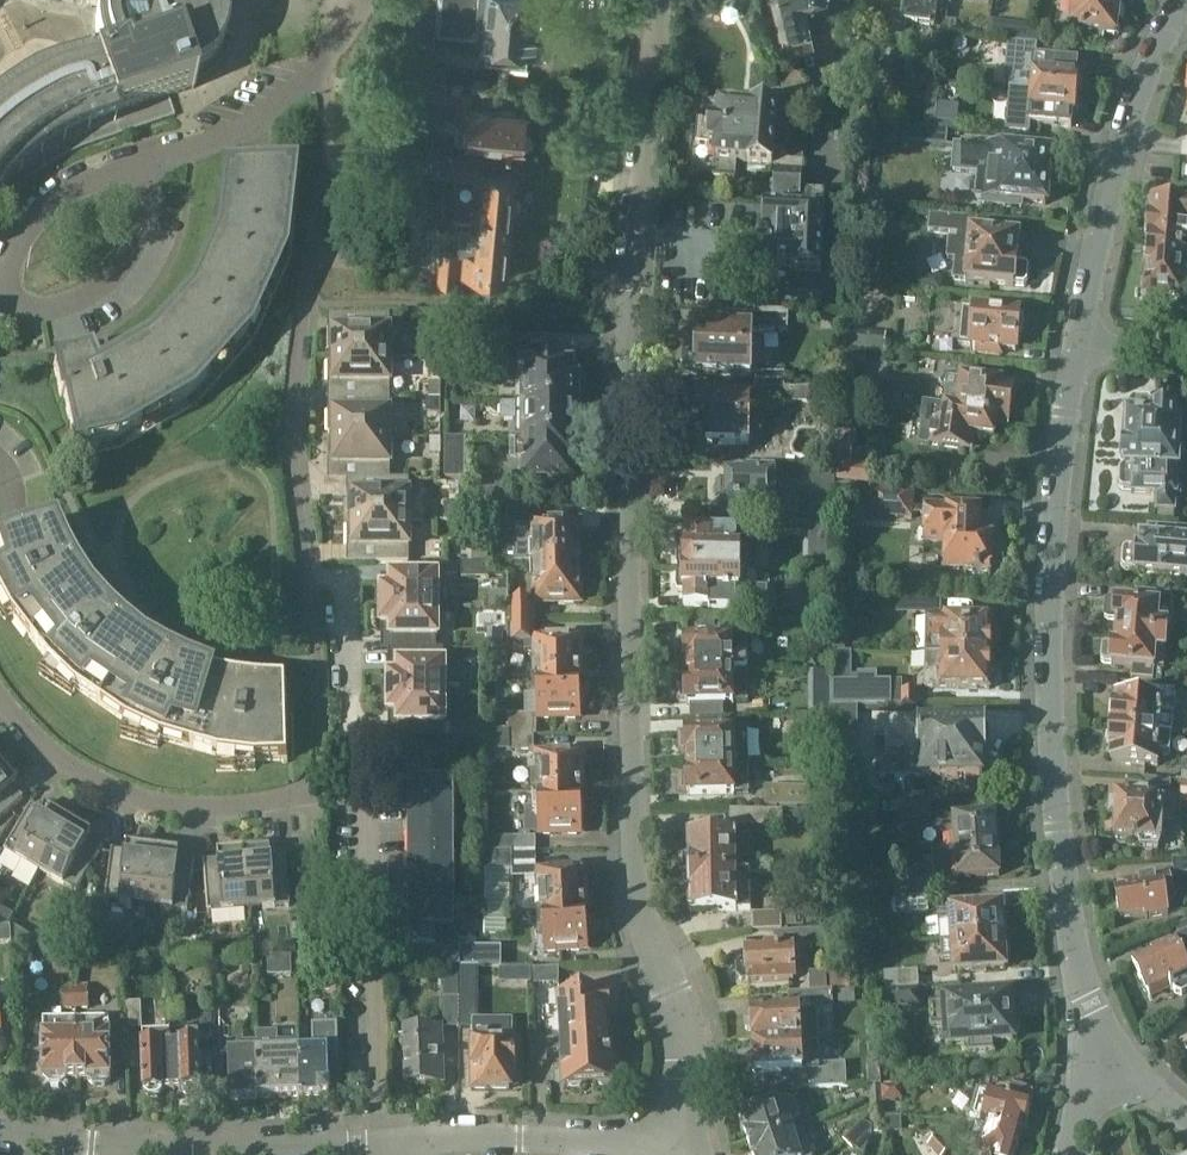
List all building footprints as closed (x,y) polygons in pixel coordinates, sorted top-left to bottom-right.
[(0,211),(5,205),(8,201),(13,195),(19,189),(25,184),(29,180),(35,175),(41,170),(49,165),(54,161),(60,158),(70,153),(76,150),(82,147),(90,144),(175,116),(168,96),(195,87),(191,74),(195,72),(201,70),(204,67),(208,64),(212,61),(214,58),(218,53),(220,50),(222,45),(224,41),(225,37),(226,32),(227,28),(227,24),(227,19),(227,16),(226,13),(225,8),(224,5),(223,1),(222,0),(65,0),(98,7),(96,17),(96,27),(97,37),(100,47),(103,57),(64,70),(54,74),(45,78),(37,82),(26,87),(18,92),(13,95),(2,101),(0,103),(0,212),(0,211)] [(435,34),(478,39),(479,27),(481,8),(479,8),(479,0),(438,0),(435,34)] [(479,8),(481,8),(479,27),(487,28),(486,40),(487,40),(484,61),(508,64),(529,66),(531,43),(533,43),(533,42),(535,23),(535,22),(534,22),(535,16),(539,17),(539,13),(544,9),(544,0),(479,0),(479,8)] [(785,42),(787,41),(790,53),(792,54),(814,49),(815,47),(810,23),(811,23),(806,1),(808,0),(776,0),(785,42)] [(902,21),(903,22),(908,23),(931,25),(931,31),(934,36),(934,40),(933,45),(945,46),(945,41),(946,38),(946,36),(948,21),(948,18),(950,0),(905,0),(902,21)] [(1070,30),(1086,32),(1086,39),(1102,41),(1102,34),(1116,36),(1117,25),(1119,25),(1122,4),(1090,0),(1074,0),(1070,30)] [(897,21),(895,37),(906,38),(908,23),(903,22),(897,21)] [(948,21),(946,36),(955,37),(956,22),(948,21)] [(1018,25),(1016,42),(1029,43),(1031,30),(1031,27),(1018,25)] [(1011,43),(1009,59),(1011,59),(1010,73),(1011,73),(1010,90),(1011,90),(1018,90),(1032,91),(1080,96),(1080,95),(1083,96),(1084,82),(1081,82),(1082,78),(1079,78),(1080,65),(1036,61),(1037,46),(1011,43)] [(698,133),(697,144),(709,145),(709,146),(716,146),(715,163),(716,163),(714,179),(735,181),(737,165),(772,169),(774,151),(775,141),(776,134),(777,125),(787,126),(788,115),(808,117),(809,103),(806,103),(807,92),(796,74),(784,81),(782,100),(755,97),(754,108),(752,108),(752,110),(719,107),(718,123),(699,122),(698,133)] [(929,77),(924,128),(938,129),(942,78),(929,77)] [(451,82),(439,81),(438,93),(450,94),(451,82)] [(459,90),(454,139),(505,144),(505,146),(519,147),(519,146),(526,147),(527,146),(529,146),(529,145),(531,144),(531,143),(532,142),(532,141),(532,140),(532,138),(532,137),(531,136),(530,134),(528,133),(526,133),(524,133),(526,114),(471,107),(473,92),(459,90)] [(1011,90),(1008,132),(1030,134),(1031,126),(1074,130),(1075,117),(1078,118),(1078,113),(1081,110),(1082,105),(1079,101),(1080,96),(1032,91),(1018,90),(1011,90)] [(894,126),(893,141),(947,147),(948,131),(894,126)] [(955,153),(954,173),(977,176),(975,199),(983,200),(982,206),(1021,209),(1022,203),(1047,206),(1047,201),(1051,199),(1052,186),(1049,183),(1049,180),(1047,180),(1049,158),(1046,154),(965,146),(956,146),(955,153)] [(770,184),(769,193),(773,197),(772,202),(800,204),(804,164),(788,163),(784,152),(774,151),(772,169),(776,169),(774,182),(770,184)] [(433,155),(432,174),(451,176),(473,178),(471,208),(469,227),(508,231),(509,217),(512,217),(512,211),(513,211),(514,211),(515,211),(516,211),(516,210),(517,210),(518,210),(519,209),(519,208),(520,208),(520,207),(521,206),(521,205),(521,204),(521,203),(521,202),(521,201),(521,200),(520,199),(520,198),(519,197),(518,197),(518,196),(517,196),(516,195),(515,195),(514,195),(516,176),(513,176),(481,172),(483,157),(452,155),(434,153),(433,155)] [(169,418),(165,411),(189,397),(208,376),(213,380),(233,361),(227,356),(246,334),(258,308),(264,311),(277,287),(269,283),(281,257),(284,230),(290,230),(295,203),(287,202),(290,173),(272,174),(222,176),(215,240),(189,297),(147,344),(94,374),(85,350),(70,353),(72,361),(54,364),(60,398),(64,397),(73,440),(69,441),(72,455),(91,452),(89,444),(117,438),(141,424),(144,430),(169,418)] [(767,219),(765,235),(771,235),(769,266),(820,271),(826,196),(806,194),(805,212),(768,208),(767,219)] [(1186,246),(1186,205),(1172,204),(1172,203),(1162,202),(1162,204),(1149,203),(1148,223),(1145,227),(1145,235),(1146,239),(1146,242),(1148,242),(1148,243),(1186,246)] [(966,281),(966,282),(1025,288),(1025,287),(1027,285),(1029,269),(1026,265),(1016,264),(1019,238),(970,233),(971,220),(929,216),(928,232),(958,235),(957,240),(949,239),(947,259),(955,260),(954,280),(966,281)] [(443,251),(440,284),(455,284),(456,272),(506,277),(507,269),(509,269),(511,252),(508,252),(510,233),(508,233),(508,231),(469,227),(468,233),(476,233),(474,254),(443,251)] [(1148,243),(1146,271),(1144,276),(1143,282),(1145,287),(1144,291),(1164,293),(1164,301),(1183,302),(1184,288),(1186,288),(1186,246),(1148,243)] [(369,262),(368,273),(383,275),(384,263),(369,262)] [(786,295),(785,312),(824,314),(825,296),(786,295)] [(1000,351),(1016,353),(1018,333),(1022,331),(1023,323),(1019,321),(1020,317),(963,311),(959,347),(975,349),(975,355),(999,357),(1000,351)] [(752,332),(752,333),(788,334),(789,313),(753,312),(752,332)] [(334,357),(391,357),(391,330),(391,315),(357,315),(357,330),(334,330),(329,330),(329,351),(334,351),(334,357)] [(468,326),(468,348),(478,348),(491,348),(491,341),(501,342),(501,326),(496,326),(478,326),(468,326)] [(685,350),(685,374),(696,374),(696,375),(751,377),(752,336),(752,333),(752,332),(726,331),(697,329),(697,350),(685,350)] [(884,351),(885,336),(847,332),(846,347),(884,351)] [(357,384),(357,398),(391,398),(391,384),(391,357),(334,357),(334,363),(329,363),(329,383),(334,383),(334,384),(357,384)] [(520,364),(509,364),(509,383),(522,383),(522,404),(577,404),(577,400),(580,398),(580,389),(578,386),(578,377),(577,377),(577,365),(572,365),(572,359),(520,359),(520,364)] [(756,389),(784,390),(785,375),(756,374),(756,389)] [(943,406),(957,408),(957,410),(977,413),(977,418),(997,420),(997,418),(1010,420),(1014,396),(1001,394),(1002,384),(963,378),(961,392),(945,390),(943,406)] [(429,398),(441,398),(441,383),(430,383),(429,398)] [(784,404),(784,390),(756,389),(755,403),(784,404)] [(823,394),(801,393),(801,405),(822,406),(823,394)] [(391,398),(357,398),(357,412),(334,412),(329,412),(329,432),(334,432),(334,439),(391,439),(391,412),(391,398)] [(695,423),(694,445),(750,446),(750,400),(695,399),(695,400),(684,400),(683,423),(695,423)] [(1122,490),(1132,490),(1131,493),(1155,494),(1154,511),(1175,512),(1177,469),(1178,469),(1180,434),(1178,434),(1179,427),(1175,423),(1175,411),(1152,410),(1153,405),(1149,401),(1134,400),(1130,403),(1129,414),(1126,414),(1126,421),(1123,424),(1123,431),(1127,437),(1126,442),(1125,442),(1125,448),(1121,451),(1120,459),(1125,462),(1124,467),(1121,471),(1120,487),(1122,490)] [(578,422),(578,421),(578,418),(577,404),(522,404),(522,406),(500,405),(500,425),(514,425),(514,439),(577,440),(578,436),(580,434),(580,424),(578,422)] [(920,446),(964,451),(966,435),(994,439),(997,420),(977,418),(977,413),(957,410),(957,408),(943,406),(925,404),(922,421),(924,421),(920,446)] [(431,454),(441,454),(441,438),(431,438),(431,454)] [(357,480),(376,480),(391,480),(391,479),(391,466),(391,439),(334,439),(334,445),(329,445),(329,465),(334,465),(357,465),(357,480)] [(466,439),(446,439),(446,477),(465,477),(466,439)] [(576,466),(577,466),(577,458),(580,456),(580,447),(577,444),(577,440),(514,439),(514,442),(508,442),(508,462),(507,462),(507,485),(571,486),(575,484),(575,479),(576,479),(576,466)] [(838,482),(871,486),(874,467),(840,463),(838,482)] [(749,522),(749,517),(774,518),(774,512),(776,512),(777,478),(775,478),(775,468),(749,467),(749,477),(727,477),(727,480),(722,480),(718,483),(718,497),(720,499),(722,500),(723,500),(722,521),(749,522)] [(816,471),(812,504),(835,506),(839,473),(816,471)] [(353,514),(353,521),(410,521),(410,494),(410,479),(391,479),(391,480),(376,480),(376,494),(353,494),(348,494),(348,514),(353,514)] [(915,492),(869,489),(866,518),(913,522),(913,516),(925,517),(923,548),(945,549),(944,573),(991,575),(991,565),(993,565),(993,554),(994,554),(994,552),(993,552),(994,544),(993,544),(993,540),(981,539),(982,513),(914,509),(915,492)] [(509,505),(509,490),(465,490),(465,505),(486,505),(509,505)] [(458,520),(458,505),(443,505),(443,520),(458,520)] [(465,520),(466,536),(486,535),(486,505),(465,505),(465,520)] [(348,527),(348,547),(353,547),(376,547),(376,562),(410,562),(410,547),(410,521),(353,521),(353,527),(348,527)] [(520,562),(578,562),(578,557),(580,555),(580,546),(578,544),(578,523),(574,523),(573,521),(565,521),(563,523),(518,524),(518,546),(519,546),(520,562)] [(1121,567),(1125,571),(1136,572),(1136,574),(1186,578),(1186,529),(1147,526),(1146,538),(1139,538),(1138,550),(1126,549),(1123,552),(1121,567)] [(217,757),(215,770),(254,769),(255,762),(286,761),(284,682),(257,681),(247,680),(236,678),(211,673),(187,664),(168,655),(145,642),(125,625),(114,615),(110,611),(92,592),(78,570),(73,561),(71,556),(69,552),(57,527),(10,544),(0,547),(0,613),(5,620),(12,616),(48,664),(39,673),(71,695),(76,690),(125,724),(120,736),(157,747),(160,740),(217,757)] [(835,528),(811,528),(810,571),(815,571),(834,571),(835,528)] [(678,571),(757,572),(758,545),(744,545),(744,533),(738,533),(738,531),(710,530),(710,535),(685,534),(685,549),(679,549),(677,554),(677,567),(678,571)] [(489,563),(489,544),(472,544),(472,563),(489,563)] [(578,562),(520,562),(520,566),(535,565),(536,600),(564,600),(566,603),(574,603),(576,600),(579,600),(579,579),(581,576),(581,568),(578,565),(578,562)] [(483,578),(483,563),(456,563),(456,578),(483,578)] [(757,572),(678,571),(677,576),(676,588),(678,592),(684,592),(684,608),(709,608),(709,612),(767,612),(767,589),(755,589),(755,575),(757,575),(757,572)] [(432,607),(432,577),(385,577),(385,589),(376,589),(376,607),(432,607)] [(1107,603),(1105,618),(1108,620),(1116,620),(1116,622),(1117,622),(1116,634),(1166,638),(1167,626),(1171,622),(1172,607),(1173,607),(1173,599),(1170,596),(1136,593),(1132,596),(1132,603),(1111,601),(1107,603)] [(534,604),(512,604),(512,620),(535,620),(534,604)] [(433,638),(432,607),(376,607),(376,626),(385,626),(385,638),(387,638),(387,652),(392,652),(392,651),(431,651),(431,650),(431,638),(433,638)] [(924,653),(992,655),(992,651),(994,644),(993,639),(993,633),(996,630),(996,625),(992,621),(929,618),(926,618),(924,653)] [(535,634),(535,620),(512,620),(512,625),(510,625),(510,634),(524,634),(524,650),(537,650),(537,639),(535,639),(535,634)] [(1103,647),(1101,661),(1105,664),(1111,664),(1111,666),(1133,668),(1132,678),(1153,679),(1153,677),(1163,678),(1163,669),(1154,669),(1155,650),(1165,651),(1166,638),(1116,634),(1115,644),(1113,644),(1113,645),(1107,645),(1103,647)] [(565,638),(537,639),(537,650),(537,662),(537,676),(580,676),(580,673),(582,670),(582,661),(580,659),(580,638),(577,638),(574,636),(567,636),(565,638)] [(687,673),(748,672),(748,657),(747,657),(747,642),(732,642),(732,641),(686,642),(686,643),(677,643),(678,663),(686,663),(687,673)] [(384,695),(441,695),(441,664),(439,664),(439,650),(431,650),(431,651),(392,651),(392,652),(392,664),(391,664),(391,676),(384,676),(384,695)] [(923,688),(925,688),(990,690),(991,674),(995,674),(996,660),(992,660),(992,655),(924,653),(923,688)] [(831,712),(831,669),(808,669),(808,712),(831,712)] [(748,672),(687,673),(687,684),(678,684),(678,703),(687,703),(687,705),(733,704),(733,703),(748,703),(747,676),(748,676),(748,672)] [(837,681),(837,708),(866,708),(866,706),(892,706),(918,707),(919,691),(903,691),(903,682),(892,682),(881,681),(881,674),(861,674),(861,681),(837,681)] [(509,736),(534,735),(537,735),(537,717),(540,717),(542,719),(548,719),(550,717),(566,716),(568,719),(575,719),(577,716),(581,716),(581,676),(580,676),(537,676),(537,695),(523,695),(523,716),(509,716),(509,728),(509,736)] [(1112,725),(1112,730),(1171,734),(1174,692),(1126,687),(1125,696),(1116,695),(1114,712),(1111,714),(1110,722),(1112,725)] [(441,725),(441,695),(384,695),(384,713),(392,713),(392,725),(393,725),(393,739),(440,738),(440,725),(441,725)] [(866,734),(866,708),(837,708),(837,734),(866,734)] [(794,717),(794,735),(827,735),(827,717),(794,717)] [(921,728),(885,728),(886,753),(875,753),(876,779),(983,777),(982,753),(983,753),(991,745),(991,733),(983,726),(921,727),(921,728)] [(509,742),(509,749),(534,749),(534,735),(509,736),(509,728),(503,728),(503,742),(509,742)] [(1144,778),(1158,779),(1161,753),(1170,754),(1171,734),(1112,730),(1111,732),(1109,734),(1108,743),(1111,746),(1110,750),(1111,750),(1110,762),(1145,765),(1144,778)] [(687,764),(748,763),(748,734),(733,734),(733,732),(687,733),(687,734),(678,734),(679,754),(687,754),(687,764)] [(426,750),(426,751),(426,764),(456,764),(456,749),(426,750)] [(532,792),(581,792),(581,789),(583,786),(583,778),(581,775),(581,754),(577,754),(576,752),(568,752),(565,756),(538,755),(538,777),(532,777),(532,792)] [(6,759),(0,764),(0,819),(24,799),(14,787),(18,784),(13,778),(19,774),(6,759)] [(748,763),(687,764),(688,774),(679,775),(679,795),(688,794),(688,796),(734,795),(734,793),(749,792),(748,763)] [(461,938),(454,938),(454,782),(410,782),(410,803),(410,873),(391,873),(391,870),(389,870),(389,967),(461,967),(461,947),(461,938)] [(771,805),(829,808),(830,787),(772,783),(771,805)] [(581,792),(532,792),(532,810),(525,810),(525,831),(541,831),(543,834),(549,834),(552,831),(568,831),(570,834),(577,834),(579,832),(583,832),(582,792),(581,792)] [(1140,847),(1163,849),(1164,824),(1176,825),(1177,796),(1111,792),(1109,816),(1116,816),(1114,839),(1139,841),(1140,847)] [(899,803),(899,819),(931,818),(931,803),(899,803)] [(41,871),(73,816),(56,806),(53,812),(47,809),(44,813),(31,805),(5,850),(41,871)] [(731,828),(759,829),(783,829),(784,814),(759,813),(731,813),(731,828)] [(73,816),(41,871),(76,892),(103,848),(90,840),(92,836),(86,832),(90,826),(73,816)] [(957,849),(998,846),(996,816),(956,818),(956,817),(941,818),(942,837),(956,836),(957,849)] [(299,836),(301,849),(316,846),(314,833),(299,836)] [(734,836),(689,837),(689,854),(681,854),(681,874),(749,874),(748,840),(734,840),(734,836)] [(495,851),(495,837),(488,837),(489,851),(489,866),(484,866),(484,935),(510,935),(509,880),(509,866),(509,851),(495,851)] [(509,851),(536,851),(536,837),(509,837),(509,851)] [(146,907),(155,843),(135,841),(134,848),(127,847),(127,852),(112,850),(105,901),(146,907)] [(155,843),(146,907),(188,912),(194,860),(179,858),(180,853),(173,853),(174,846),(155,843)] [(263,844),(244,846),(249,910),(291,906),(286,855),(271,856),(271,851),(264,851),(263,844)] [(208,913),(249,910),(244,846),(225,847),(225,854),(218,855),(219,860),(204,861),(208,913)] [(998,846),(957,849),(959,879),(1000,877),(998,846)] [(536,851),(509,851),(509,866),(536,866),(536,851)] [(1175,860),(1175,874),(1186,874),(1186,860),(1175,860)] [(568,871),(537,872),(537,911),(586,909),(585,903),(587,901),(587,893),(585,891),(584,870),(580,870),(578,868),(570,868),(568,871)] [(749,874),(681,874),(681,894),(690,894),(690,911),(736,910),(736,908),(750,908),(749,874)] [(1146,918),(1169,914),(1167,901),(1175,900),(1171,874),(1140,879),(1140,881),(1120,884),(1121,891),(1119,892),(1119,890),(1116,891),(1118,901),(1118,904),(1119,910),(1121,916),(1122,921),(1125,921),(1125,919),(1146,916),(1146,918)] [(944,880),(914,881),(915,896),(944,895),(944,880)] [(332,897),(332,917),(341,917),(341,897),(332,897)] [(928,898),(890,900),(891,914),(928,913),(928,898)] [(941,910),(943,941),(1004,938),(1004,935),(1006,932),(1005,925),(1003,922),(1002,907),(941,910)] [(537,911),(537,932),(538,950),(546,950),(549,952),(556,952),(558,949),(570,949),(573,952),(580,951),(582,949),(588,948),(588,944),(589,942),(589,933),(587,931),(587,925),(589,923),(588,915),(587,914),(587,909),(586,909),(537,911)] [(776,934),(780,934),(780,918),(754,917),(755,935),(776,934)] [(1175,928),(1181,943),(1137,964),(1136,962),(1133,963),(1142,982),(1142,984),(1144,989),(1148,993),(1152,1002),(1154,1000),(1152,996),(1169,988),(1171,992),(1174,991),(1175,993),(1182,996),(1186,994),(1186,924),(1175,928)] [(780,934),(776,934),(776,947),(747,949),(747,962),(741,962),(737,967),(737,977),(743,981),(749,981),(749,982),(794,979),(792,951),(826,950),(826,934),(780,934)] [(1004,938),(943,941),(943,943),(935,944),(936,962),(945,962),(946,971),(1005,969),(1005,953),(1007,950),(1007,943),(1004,940),(1004,938)] [(461,967),(477,966),(501,966),(500,947),(461,947),(461,967)] [(309,952),(310,965),(330,963),(329,950),(309,952)] [(461,998),(461,1028),(473,1028),(478,1028),(478,1022),(477,966),(461,967),(461,974),(461,998)] [(831,967),(832,987),(851,986),(850,966),(831,967)] [(892,987),(922,986),(922,968),(891,969),(892,987)] [(532,970),(532,985),(560,984),(559,970),(532,970)] [(828,991),(827,987),(827,974),(827,972),(810,973),(811,992),(828,991)] [(78,985),(75,985),(76,989),(76,1009),(89,1009),(89,983),(78,983),(78,985)] [(76,989),(75,985),(64,985),(64,1009),(76,1009),(76,989)] [(918,990),(900,991),(900,1006),(919,1005),(918,990)] [(560,1009),(562,1040),(610,1037),(610,1035),(613,1032),(612,1024),(610,1022),(609,1016),(605,1016),(603,991),(558,993),(558,1010),(560,1009)] [(752,1034),(753,1044),(813,1041),(812,1012),(833,1011),(832,991),(787,994),(788,1012),(752,1014),(752,1015),(745,1020),(746,1031),(752,1034)] [(931,1003),(932,1027),(947,1026),(948,1044),(969,1043),(969,1053),(994,1051),(994,1042),(1013,1040),(1013,1035),(1014,1035),(1015,1035),(1016,1034),(1017,1034),(1018,1033),(1019,1032),(1020,1031),(1020,1030),(1021,1029),(1021,1028),(1022,1027),(1022,1026),(1021,1025),(1021,1024),(1021,1023),(1021,1022),(1020,1021),(1020,1020),(1019,1020),(1018,1019),(1017,1018),(1016,1018),(1015,1017),(1014,1017),(1013,1017),(1012,1017),(1011,996),(1001,996),(1001,995),(992,996),(992,997),(951,999),(945,1000),(945,1002),(931,1003)] [(445,1028),(461,1028),(461,998),(446,998),(445,1028)] [(183,999),(169,1000),(170,1018),(184,1018),(183,999)] [(170,1018),(169,1000),(156,1001),(157,1019),(170,1018)] [(124,1032),(141,1031),(140,1003),(123,1004),(124,1032)] [(298,1043),(301,1098),(312,1097),(330,1097),(328,1054),(339,1054),(337,1016),(313,1017),(314,1042),(298,1043)] [(111,1020),(76,1021),(78,1082),(88,1082),(94,1087),(105,1087),(111,1082),(112,1082),(111,1020)] [(78,1082),(76,1021),(42,1022),(43,1083),(45,1083),(50,1088),(62,1088),(68,1082),(78,1082)] [(473,1028),(473,1089),(510,1090),(510,1082),(517,1082),(516,1065),(518,1065),(517,1060),(516,1041),(512,1041),(512,1028),(494,1028),(484,1028),(484,1022),(478,1022),(478,1028),(473,1028)] [(406,1086),(444,1084),(441,1029),(404,1030),(406,1086)] [(169,1033),(172,1091),(181,1091),(181,1093),(183,1092),(188,1097),(197,1097),(201,1092),(202,1092),(199,1032),(169,1033)] [(260,1099),(258,1054),(256,1054),(256,1043),(242,1044),(241,1032),(219,1032),(219,1057),(229,1056),(229,1065),(221,1065),(221,1080),(230,1080),(230,1101),(242,1100),(242,1099),(260,1099)] [(172,1091),(169,1033),(142,1035),(144,1094),(145,1094),(150,1099),(159,1098),(164,1093),(166,1093),(165,1092),(172,1091)] [(611,1040),(610,1037),(562,1040),(564,1085),(570,1085),(572,1087),(580,1086),(582,1084),(600,1083),(602,1086),(610,1085),(612,1083),(617,1083),(617,1077),(619,1074),(619,1066),(617,1065),(616,1058),(614,1059),(614,1057),(612,1057),(612,1054),(614,1052),(613,1042),(611,1040)] [(755,1075),(815,1072),(816,1085),(849,1083),(847,1061),(815,1063),(813,1041),(753,1044),(754,1056),(747,1059),(748,1070),(755,1073),(755,1075)] [(298,1043),(296,1044),(268,1045),(268,1054),(258,1054),(260,1099),(301,1098),(298,1043)] [(903,1082),(886,1082),(886,1099),(903,1099),(903,1082)] [(882,1099),(881,1087),(868,1088),(869,1100),(882,1099)] [(985,1125),(984,1127),(1020,1137),(1024,1125),(1026,1125),(1033,1096),(1030,1091),(1013,1087),(1010,1100),(989,1095),(990,1092),(979,1089),(970,1121),(985,1125)] [(869,1100),(870,1111),(883,1110),(882,1099),(869,1100)] [(743,1117),(740,1118),(750,1148),(794,1134),(784,1104),(762,1111),(759,1104),(741,1110),(743,1117)] [(883,1110),(870,1111),(871,1123),(884,1122),(883,1110)] [(902,1116),(888,1116),(888,1130),(902,1130),(902,1116)] [(872,1136),(871,1124),(863,1122),(845,1141),(853,1151),(863,1154),(865,1154),(872,1136)] [(884,1122),(871,1123),(871,1124),(872,1136),(885,1135),(884,1122)] [(1020,1137),(984,1127),(976,1154),(1015,1154),(1020,1137)] [(750,1148),(752,1154),(809,1154),(801,1131),(794,1134),(750,1148)] [(937,1137),(926,1148),(933,1154),(948,1154),(952,1151),(937,1137)]
